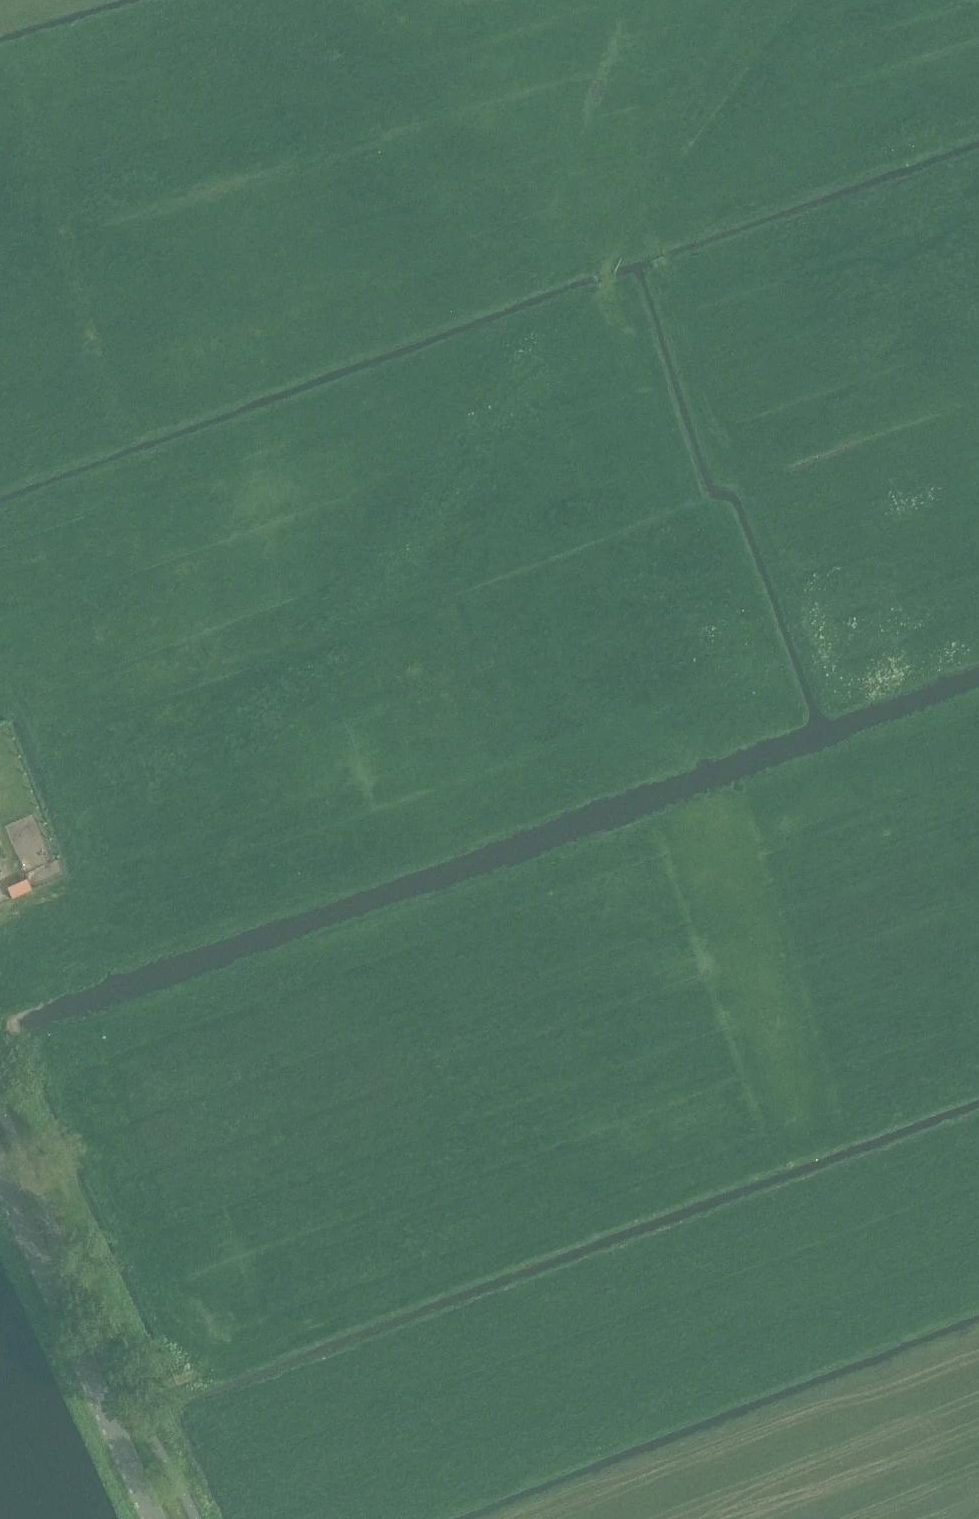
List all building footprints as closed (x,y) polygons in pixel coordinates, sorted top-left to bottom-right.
[(39,812),(9,822),(25,869),(47,862),(51,873),(33,878),(35,882),(55,876),(51,863),(55,862),(39,812)] [(12,838),(10,830),(2,832),(4,841),(12,838)] [(6,887),(11,898),(32,888),(27,877),(6,887)]
